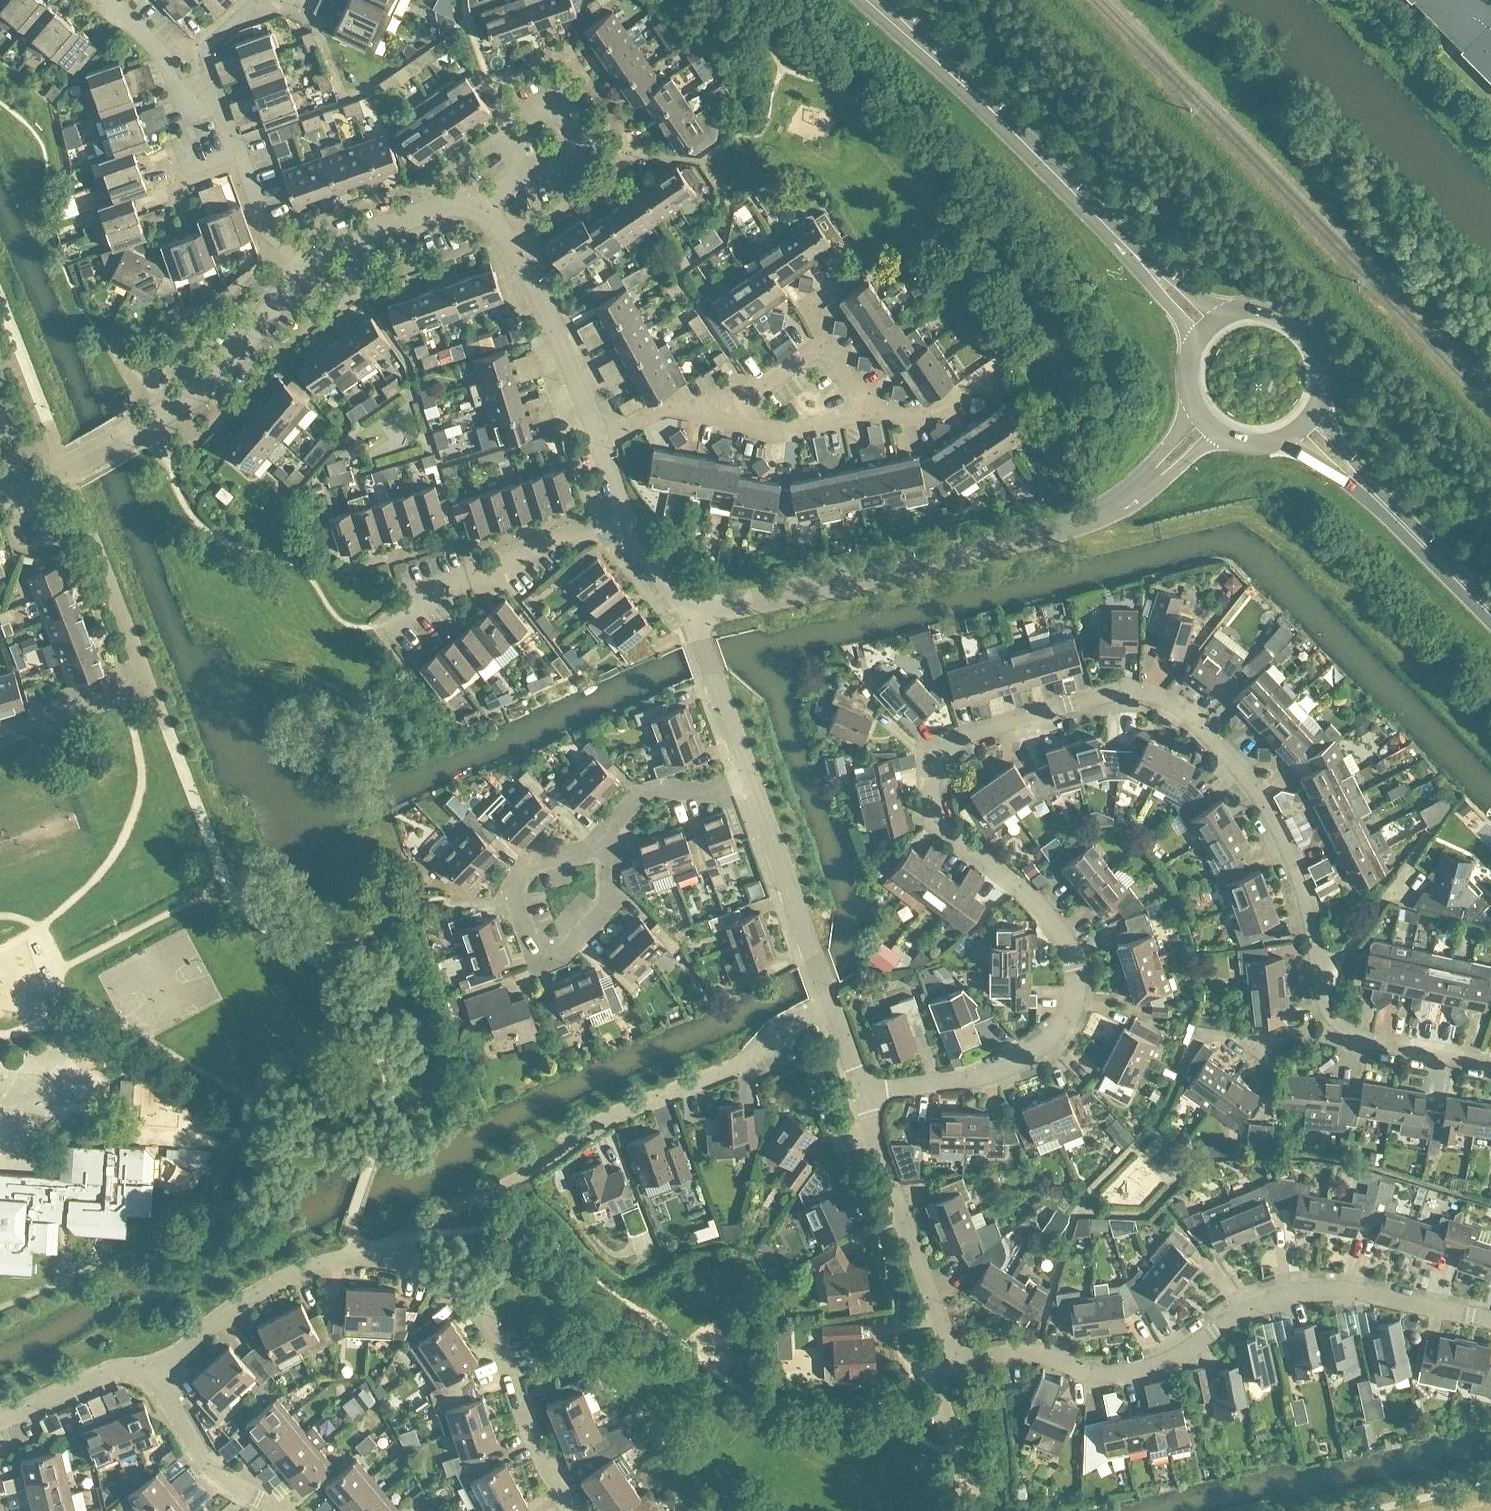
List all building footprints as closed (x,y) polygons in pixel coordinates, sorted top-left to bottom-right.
[(21,0),(0,0),(0,8),(3,10),(0,13),(0,22),(1,23),(21,0)] [(47,3),(44,0),(21,0),(1,23),(7,29),(14,20),(25,29),(47,3)] [(189,0),(158,0),(175,19),(192,3),(189,0)] [(384,31),(393,12),(369,0),(348,0),(343,11),(384,31)] [(393,12),(399,0),(369,0),(393,12)] [(451,0),(439,0),(435,8),(437,9),(454,17),(453,11),(452,7),(451,0)] [(525,0),(505,0),(503,1),(514,33),(535,26),(525,0)] [(548,0),(525,0),(535,26),(555,19),(548,0)] [(577,11),(573,0),(548,0),(555,19),(577,11)] [(600,0),(592,0),(588,3),(593,10),(602,4),(600,0)] [(1461,46),(1490,17),(1490,1),(1490,0),(1415,0),(1461,46)] [(514,33),(503,1),(481,8),(493,41),(514,33)] [(34,52),(64,17),(47,3),(25,29),(35,38),(28,47),(34,52)] [(456,23),(455,20),(454,17),(437,9),(441,33),(456,23)] [(597,48),(626,29),(613,10),(584,30),(597,48)] [(380,38),(384,31),(343,11),(333,32),(374,52),(380,38)] [(58,57),(80,31),(64,17),(34,52),(40,57),(47,48),(58,57)] [(1461,46),(1460,48),(1490,80),(1490,17),(1461,46)] [(654,25),(659,32),(668,26),(664,19),(654,25)] [(673,33),(668,26),(659,32),(664,39),(673,33)] [(609,66),(638,47),(626,29),(597,48),(609,66)] [(277,52),(269,30),(236,42),(244,63),(277,52)] [(302,34),(305,42),(316,38),(313,30),(302,34)] [(75,72),(97,46),(80,31),(58,57),(75,72)] [(319,46),(316,38),(305,42),(308,50),(319,46)] [(531,42),(519,46),(523,59),(535,55),(531,42)] [(408,43),(404,50),(407,55),(418,48),(408,43)] [(430,47),(423,52),(429,62),(436,57),(430,47)] [(622,84),(650,65),(638,47),(609,66),(622,84)] [(687,55),(692,62),(702,55),(697,48),(687,55)] [(284,72),(277,52),(244,63),(251,83),(284,72)] [(422,67),(429,62),(423,52),(415,57),(422,67)] [(697,69),(707,62),(702,55),(692,62),(697,69)] [(239,56),(213,64),(219,80),(244,72),(239,56)] [(127,82),(120,60),(87,72),(92,86),(82,89),(84,97),(127,82)] [(643,96),(662,82),(662,81),(650,65),(622,84),(634,103),(643,97),(643,96)] [(316,74),(319,82),(330,79),(327,70),(316,74)] [(291,92),(284,72),(251,83),(258,104),(291,92)] [(394,72),(387,77),(394,86),(401,82),(394,72)] [(483,120),(492,113),(466,75),(456,81),(454,79),(445,85),(470,121),(479,115),(483,120)] [(655,114),(683,94),(670,75),(662,81),(662,82),(643,96),(643,97),(655,114)] [(386,91),(394,86),(387,77),(380,82),(386,91)] [(333,87),(330,79),(319,82),(322,90),(333,87)] [(134,102),(127,82),(84,97),(87,104),(97,100),(102,113),(134,102)] [(713,89),(718,96),(728,90),(723,83),(713,89)] [(53,98),(60,90),(53,84),(46,93),(53,98)] [(470,121),(445,85),(426,97),(427,98),(432,106),(432,105),(455,139),(464,133),(460,128),(470,121)] [(733,97),(728,90),(718,96),(723,103),(733,97)] [(299,114),(291,92),(258,104),(266,125),(299,114)] [(667,131),(696,112),(683,94),(655,114),(667,131)] [(455,139),(432,105),(432,106),(427,98),(411,109),(416,117),(415,117),(434,146),(444,139),(447,144),(455,139)] [(359,99),(351,102),(355,113),(363,110),(359,99)] [(231,102),(232,113),(257,110),(256,100),(231,102)] [(141,122),(134,102),(102,113),(106,126),(96,130),(99,137),(141,122)] [(347,116),(355,113),(351,102),(343,105),(347,116)] [(704,106),(696,112),(667,131),(680,150),(684,147),(687,151),(695,152),(717,136),(718,127),(704,106)] [(318,113),(310,116),(314,127),(322,124),(318,113)] [(302,119),(306,130),(314,127),(310,116),(302,119)] [(434,146),(415,117),(396,130),(400,137),(408,147),(419,164),(428,157),(425,152),(434,146)] [(149,144),(141,122),(99,137),(101,145),(111,141),(116,153),(116,154),(133,148),(133,149),(149,144)] [(281,139),(277,128),(268,131),(272,142),(281,139)] [(398,166),(386,133),(365,140),(378,179),(388,175),(386,170),(398,166)] [(281,139),(272,142),(277,156),(290,152),(285,137),(281,139)] [(400,137),(392,142),(397,155),(408,147),(400,137)] [(356,180),(344,148),(342,140),(321,147),(324,155),(338,193),(347,190),(345,184),(356,180)] [(378,179),(365,140),(344,148),(356,180),(367,176),(369,182),(378,179)] [(140,169),(133,149),(133,148),(116,154),(116,153),(100,159),(105,173),(95,176),(97,184),(140,169)] [(338,193),(324,155),(304,162),(315,195),(326,191),(328,197),(338,193)] [(315,195),(304,162),(282,170),(296,208),(306,204),(304,198),(315,195)] [(697,194),(691,185),(701,178),(692,167),(685,166),(680,170),(677,165),(658,178),(678,207),(697,194)] [(148,190),(140,169),(97,184),(100,191),(110,187),(114,199),(115,200),(131,195),(132,196),(148,190)] [(678,207),(658,178),(641,190),(660,219),(678,207)] [(766,183),(755,191),(755,192),(761,199),(771,192),(766,184),(766,183)] [(90,189),(73,194),(76,206),(94,201),(90,189)] [(660,219),(641,190),(623,202),(642,231),(660,219)] [(139,215),(132,196),(131,195),(115,200),(114,199),(98,205),(103,219),(93,223),(96,230),(139,215)] [(60,219),(76,217),(73,197),(57,199),(60,219)] [(642,231),(623,202),(605,215),(625,243),(642,231)] [(252,235),(240,203),(219,210),(234,253),(241,250),(238,240),(252,235)] [(234,253),(219,210),(197,218),(201,229),(203,229),(210,250),(211,250),(223,245),(227,256),(234,253)] [(824,210),(814,217),(811,213),(791,218),(789,220),(796,230),(816,259),(834,247),(832,243),(842,236),(824,210)] [(146,237),(139,215),(96,230),(98,237),(108,234),(113,247),(123,243),(124,245),(146,237)] [(625,243),(605,215),(588,226),(587,227),(601,246),(600,247),(602,251),(606,256),(625,243)] [(563,230),(585,262),(602,251),(600,247),(601,246),(587,227),(588,226),(582,217),(563,230)] [(816,259),(796,230),(789,220),(788,220),(790,223),(773,235),(778,242),(798,271),(816,259)] [(91,224),(83,226),(85,234),(93,231),(91,224)] [(215,261),(211,250),(210,250),(203,229),(201,229),(182,236),(197,279),(205,276),(201,266),(215,261)] [(567,275),(585,262),(563,230),(544,243),(567,275)] [(708,235),(701,240),(708,250),(715,245),(708,235)] [(798,271),(778,242),(773,235),(754,247),(766,265),(767,264),(780,284),(781,283),(798,271)] [(197,279),(182,236),(161,243),(169,266),(170,266),(173,276),(186,271),(190,281),(197,279)] [(701,255),(708,250),(701,240),(694,245),(701,255)] [(130,288),(145,257),(125,247),(124,245),(123,243),(113,247),(101,251),(107,267),(114,271),(110,278),(130,288)] [(690,262),(683,252),(676,257),(683,267),(690,262)] [(178,288),(173,276),(170,266),(169,266),(166,267),(145,257),(130,288),(151,298),(154,290),(162,294),(178,288)] [(504,299),(490,261),(479,265),(481,271),(471,274),(482,307),(504,299)] [(649,263),(641,267),(647,277),(654,273),(649,263)] [(94,272),(91,264),(81,268),(83,276),(94,272)] [(787,293),(781,283),(780,284),(767,264),(766,265),(749,277),(769,306),(787,293)] [(647,277),(641,267),(622,277),(627,288),(639,281),(647,277)] [(482,307),(471,274),(460,278),(458,272),(448,276),(462,314),(482,307)] [(798,289),(805,290),(807,277),(801,275),(798,289)] [(462,314),(448,276),(439,279),(441,285),(430,289),(442,321),(462,314)] [(664,284),(669,291),(679,284),(674,277),(664,284)] [(769,306),(749,277),(731,289),(751,318),(769,306)] [(814,278),(807,277),(805,290),(811,291),(814,278)] [(607,279),(599,283),(605,293),(613,289),(607,279)] [(852,318),(881,298),(869,280),(839,300),(852,318)] [(924,281),(911,289),(917,299),(930,291),(924,281)] [(598,297),(605,293),(599,283),(592,287),(598,297)] [(684,291),(679,284),(669,291),(674,298),(684,291)] [(442,321),(430,289),(419,293),(417,287),(407,290),(421,329),(442,321)] [(637,308),(626,288),(595,305),(606,325),(637,308)] [(733,331),(751,318),(731,289),(713,301),(710,296),(699,303),(731,350),(741,343),(733,331)] [(421,329),(407,290),(398,294),(400,299),(388,304),(400,336),(421,329)] [(570,296),(563,300),(569,311),(581,305),(576,298),(570,296)] [(864,336),(894,316),(881,298),(852,318),(864,336)] [(182,314),(179,310),(175,305),(168,310),(175,319),(182,314)] [(647,327),(637,308),(606,325),(617,344),(647,327)] [(772,310),(771,316),(784,319),(785,312),(772,310)] [(689,319),(693,327),(703,320),(698,313),(689,319)] [(391,344),(371,316),(361,323),(358,318),(349,324),(372,357),(391,344)] [(906,334),(894,316),(864,336),(877,354),(906,334)] [(833,332),(839,333),(842,320),(835,319),(833,332)] [(708,327),(703,320),(693,327),(698,334),(708,327)] [(848,321),(842,320),(839,333),(846,334),(848,321)] [(372,357),(349,324),(341,329),(344,334),(335,341),(354,369),(359,376),(377,365),(372,358),(372,357)] [(522,337),(518,326),(510,329),(513,340),(522,337)] [(658,346),(647,327),(617,344),(627,363),(658,346)] [(916,327),(906,334),(877,354),(889,372),(899,366),(899,365),(918,352),(918,351),(928,345),(916,327)] [(789,336),(784,340),(791,351),(797,348),(789,336)] [(479,338),(471,341),(475,352),(483,349),(479,338)] [(911,383),(940,363),(940,362),(946,358),(934,340),(928,345),(918,351),(918,352),(899,365),(899,366),(911,383)] [(354,369),(335,341),(326,347),(322,342),(314,348),(337,382),(337,381),(342,388),(359,376),(354,369)] [(466,354),(475,352),(471,341),(463,343),(466,354)] [(637,382),(668,365),(658,346),(627,363),(637,382)] [(337,382),(314,348),(305,354),(309,359),(298,366),(318,394),(337,382)] [(512,370),(505,348),(472,359),(479,381),(512,370)] [(728,357),(723,350),(714,356),(718,363),(728,357)] [(438,351),(430,353),(433,365),(442,362),(438,351)] [(425,367),(433,365),(430,353),(422,356),(425,367)] [(857,367),(864,368),(866,356),(860,354),(857,367)] [(873,357),(866,356),(864,368),(870,370),(873,357)] [(676,360),(668,365),(637,382),(648,402),(688,381),(676,360)] [(924,401),(953,381),(940,363),(911,383),(924,401)] [(519,391),(512,370),(479,381),(486,401),(519,391)] [(291,374),(284,381),(293,389),(307,401),(312,396),(291,374)] [(310,404),(279,377),(272,386),(277,390),(269,399),(296,421),(310,404)] [(396,377),(389,381),(396,391),(403,386),(396,377)] [(388,396),(396,391),(389,381),(382,386),(388,396)] [(892,396),(898,398),(901,385),(894,383),(892,396)] [(907,386),(901,385),(898,398),(905,399),(907,386)] [(421,390),(423,398),(434,395),(432,386),(421,390)] [(525,412),(519,391),(486,401),(492,422),(525,412)] [(437,403),(434,395),(423,398),(426,406),(437,403)] [(973,396),(972,403),(984,405),(986,399),(973,396)] [(296,421),(269,399),(262,407),(257,403),(251,411),(253,413),(281,438),(296,421)] [(360,401),(353,406),(360,416),(367,411),(360,401)] [(983,412),(984,405),(972,403),(970,409),(983,412)] [(1041,428),(1025,404),(1011,413),(1004,403),(986,416),(1006,445),(1023,433),(1027,438),(1041,428)] [(353,420),(360,416),(353,406),(346,411),(353,420)] [(281,438),(253,413),(251,411),(244,419),(249,423),(241,431),(253,441),(267,454),(281,438)] [(532,433),(525,412),(492,422),(499,444),(532,433)] [(995,467),(1012,454),(1006,445),(986,416),(968,428),(995,467)] [(937,421),(936,426),(936,427),(949,430),(950,423),(937,421)] [(948,434),(949,430),(936,427),(936,426),(929,431),(940,447),(932,453),(934,456),(954,485),(953,485),(958,492),(977,479),(950,440),(951,440),(948,434)] [(433,431),(436,439),(447,436),(445,427),(433,431)] [(680,428),(675,432),(682,443),(688,439),(680,428)] [(995,467),(968,428),(951,440),(950,440),(977,479),(995,467)] [(267,454),(253,441),(241,431),(234,440),(229,436),(222,445),(253,471),(267,454)] [(677,446),(682,443),(675,432),(669,436),(677,446)] [(324,434),(318,440),(327,448),(332,441),(324,434)] [(450,444),(447,436),(436,439),(439,447),(450,444)] [(544,436),(532,440),(535,448),(547,445),(544,436)] [(719,455),(718,459),(712,494),(710,506),(730,509),(732,498),(733,498),(737,475),(738,475),(740,463),(726,461),(728,454),(729,454),(732,438),(723,436),(717,440),(725,451),(719,454),(719,455)] [(321,454),(327,448),(318,440),(312,447),(321,454)] [(523,452),(535,448),(532,440),(520,443),(523,452)] [(719,454),(725,451),(717,440),(712,443),(719,454)] [(904,494),(896,459),(887,461),(883,441),(875,443),(870,440),(868,445),(867,446),(878,453),(874,459),(883,498),(885,507),(906,503),(904,494)] [(883,498),(874,459),(878,453),(867,446),(868,445),(859,447),(863,466),(854,468),(862,503),(883,498)] [(669,486),(676,451),(654,447),(647,482),(669,486)] [(502,449),(490,452),(493,461),(505,458),(502,449)] [(828,449),(825,455),(836,462),(839,457),(828,449)] [(690,490),(697,455),(676,451),(669,486),(690,490)] [(481,465),(493,461),(490,452),(478,456),(481,465)] [(437,462),(434,453),(422,457),(425,466),(437,462)] [(954,485),(934,456),(920,461),(918,454),(896,459),(904,494),(906,503),(906,506),(928,501),(926,494),(931,493),(929,486),(938,484),(942,493),(953,485),(954,485)] [(712,494),(718,459),(697,455),(690,490),(712,494)] [(832,468),(836,462),(825,455),(821,461),(832,468)] [(763,456),(757,459),(765,470),(770,466),(763,456)] [(344,457),(336,459),(342,481),(354,477),(351,468),(347,470),(344,457)] [(330,485),(342,481),(336,459),(326,462),(330,475),(327,476),(330,485)] [(760,474),(765,470),(757,459),(752,463),(760,474)] [(457,472),(455,464),(442,467),(445,476),(457,472)] [(396,465),(384,468),(387,477),(399,473),(396,465)] [(295,467),(290,473),(299,481),(304,474),(295,467)] [(575,501),(564,467),(543,474),(553,508),(575,501)] [(374,481),(387,477),(384,468),(372,472),(374,481)] [(862,503),(854,468),(833,472),(840,507),(862,503)] [(842,515),(840,507),(833,472),(812,477),(819,512),(821,519),(842,515)] [(293,487),(299,481),(290,473),(284,480),(293,487)] [(553,508),(543,474),(522,480),(533,514),(553,508)] [(752,514),(759,479),(738,475),(737,475),(733,498),(732,498),(730,509),(752,514)] [(819,512),(812,477),(790,482),(791,488),(780,488),(775,513),(774,519),(785,521),(786,515),(797,513),(797,516),(819,512)] [(775,513),(780,488),(781,483),(759,479),(752,514),(750,525),(771,529),(773,519),(774,519),(775,513)] [(1045,479),(1035,486),(1042,497),(1052,491),(1045,479)] [(533,514),(522,480),(501,487),(512,521),(533,514)] [(446,518),(439,497),(435,484),(414,491),(424,525),(446,518)] [(234,494),(222,485),(216,493),(227,502),(234,494)] [(512,521),(501,487),(480,493),(491,527),(512,521)] [(424,525),(414,491),(393,497),(404,532),(424,525)] [(491,527),(480,493),(453,502),(458,517),(464,515),(469,534),(491,527)] [(404,532),(393,497),(372,504),(383,538),(404,532)] [(446,497),(440,499),(445,515),(451,513),(446,497)] [(383,538),(372,504),(351,510),(362,545),(383,538)] [(957,504),(949,507),(953,517),(961,514),(957,504)] [(362,545),(351,510),(330,517),(340,551),(362,545)] [(837,538),(827,540),(829,550),(839,548),(837,538)] [(71,584),(66,572),(77,568),(69,550),(48,558),(52,567),(28,576),(36,598),(71,584)] [(721,555),(720,564),(728,565),(730,556),(721,555)] [(584,596),(612,574),(598,557),(570,579),(584,596)] [(1231,572),(1225,578),(1226,585),(1233,591),(1241,581),(1231,572)] [(597,614),(625,592),(612,574),(584,596),(597,614)] [(79,606),(71,584),(36,598),(44,619),(79,606)] [(1189,628),(1193,618),(1176,613),(1181,597),(1159,590),(1147,626),(1160,631),(1155,646),(1181,654),(1185,640),(1200,644),(1204,632),(1189,628)] [(611,631),(639,609),(625,592),(597,614),(611,631)] [(528,626),(506,598),(488,612),(511,640),(528,626)] [(1039,607),(1042,623),(1066,619),(1064,603),(1039,607)] [(16,627),(33,620),(27,606),(10,614),(16,627)] [(88,627),(79,606),(44,619),(53,641),(88,627)] [(655,648),(643,633),(652,626),(639,609),(611,631),(623,646),(619,649),(629,661),(655,648)] [(1136,646),(1137,610),(1112,609),(1112,625),(1100,625),(1099,661),(1124,661),(1124,646),(1136,646)] [(511,640),(488,612),(471,626),(493,654),(511,640)] [(537,618),(544,627),(552,622),(544,612),(537,618)] [(14,631),(9,619),(1,622),(6,634),(14,631)] [(560,632),(552,622),(544,627),(552,637),(560,632)] [(493,654),(471,626),(454,639),(476,667),(493,654)] [(96,648),(88,627),(53,641),(61,662),(96,648)] [(939,631),(932,632),(934,639),(941,637),(939,631)] [(33,635),(21,640),(25,651),(38,646),(33,635)] [(1082,667),(1073,635),(1052,641),(1061,673),(1082,667)] [(1222,686),(1244,657),(1215,635),(1183,675),(1203,691),(1212,679),(1222,686)] [(476,667),(454,639),(437,653),(459,681),(476,667)] [(10,644),(14,656),(22,652),(18,641),(10,644)] [(1061,673),(1052,641),(1031,647),(1040,679),(1061,673)] [(1287,643),(1273,654),(1280,661),(1293,649),(1287,643)] [(1265,645),(1243,666),(1251,675),(1273,654),(1265,645)] [(564,652),(571,662),(579,656),(571,646),(564,652)] [(1019,685),(1021,691),(1029,688),(1032,688),(1030,682),(1040,679),(1031,647),(1010,653),(1019,685)] [(104,670),(96,648),(61,662),(70,684),(104,670)] [(27,664),(22,652),(14,656),(19,667),(27,664)] [(459,681),(437,653),(419,667),(442,695),(459,681)] [(1010,653),(989,659),(998,691),(1010,687),(1012,693),(1021,691),(1019,685),(1010,653)] [(587,666),(579,656),(571,662),(579,672),(587,666)] [(932,677),(942,674),(938,657),(927,660),(932,677)] [(998,691),(989,659),(969,664),(978,697),(979,702),(988,700),(986,694),(998,691)] [(978,697),(969,664),(947,671),(956,703),(978,697)] [(616,665),(599,672),(601,677),(619,670),(616,665)] [(1247,714),(1280,683),(1266,667),(1232,698),(1240,707),(1231,716),(1237,716),(1244,716),(1247,714)] [(14,670),(0,674),(0,706),(2,713),(25,706),(14,670)] [(551,672),(539,677),(543,685),(554,680),(551,672)] [(938,700),(916,676),(905,686),(893,673),(873,692),(892,713),(901,704),(916,720),(938,700)] [(499,677),(490,683),(498,693),(506,687),(499,677)] [(531,690),(543,685),(539,677),(527,682),(531,690)] [(1071,677),(1062,679),(1065,690),(1074,688),(1071,677)] [(1057,693),(1065,690),(1062,679),(1053,682),(1057,693)] [(1253,721),(1261,729),(1286,705),(1287,705),(1294,698),(1280,683),(1247,714),(1244,716),(1244,720),(1244,723),(1243,726),(1243,730),(1253,721)] [(36,697),(33,684),(24,687),(28,699),(36,697)] [(509,690),(498,695),(502,703),(513,698),(509,690)] [(871,717),(861,713),(866,702),(836,690),(832,702),(839,705),(830,727),(861,740),(871,717)] [(490,708),(502,703),(498,695),(486,700),(490,708)] [(988,700),(979,702),(982,714),(991,711),(988,700)] [(974,716),(982,714),(979,702),(971,705),(974,716)] [(702,749),(687,705),(663,714),(659,703),(635,712),(639,723),(650,719),(665,761),(654,765),(658,777),(683,768),(679,757),(702,749)] [(1275,744),(1300,720),(1287,705),(1286,705),(1261,729),(1275,744)] [(1361,709),(1351,717),(1357,724),(1367,717),(1361,709)] [(480,718),(476,710),(464,715),(468,723),(480,718)] [(1366,719),(1356,725),(1361,732),(1371,726),(1366,719)] [(1300,720),(1275,744),(1289,759),(1295,767),(1335,739),(1335,738),(1333,739),(1322,727),(1314,734),(1302,722),(1300,720)] [(1162,768),(1171,751),(1150,740),(1151,738),(1150,734),(1146,730),(1142,729),(1137,731),(1134,735),(1133,739),(1135,744),(1133,745),(1133,749),(1119,748),(1118,768),(1118,778),(1128,778),(1137,783),(1141,776),(1154,782),(1162,768)] [(1118,768),(1119,748),(1099,747),(1095,736),(1071,743),(1078,768),(1081,777),(1082,777),(1095,773),(1097,781),(1107,778),(1118,778),(1118,768)] [(621,781),(603,763),(610,756),(592,737),(583,746),(592,754),(576,770),(604,797),(621,781)] [(1343,754),(1335,739),(1295,767),(1301,775),(1305,784),(1294,791),(1281,788),(1273,793),(1281,809),(1290,804),(1292,798),(1305,802),(1307,796),(1351,773),(1351,772),(1342,755),(1343,754)] [(1084,785),(1082,777),(1081,777),(1078,768),(1071,743),(1046,750),(1050,762),(1036,768),(1049,795),(1058,792),(1084,785)] [(1200,790),(1187,776),(1194,763),(1171,751),(1162,768),(1154,782),(1167,789),(1164,796),(1173,801),(1179,812),(1200,790)] [(847,770),(844,754),(826,758),(830,774),(847,770)] [(900,792),(894,770),(901,768),(898,755),(874,761),(876,772),(855,777),(860,801),(900,792)] [(1382,758),(1374,762),(1378,770),(1386,766),(1382,758)] [(1049,795),(1036,768),(1022,775),(1014,763),(993,778),(1013,807),(1025,799),(1030,805),(1039,799),(1049,795)] [(556,812),(538,795),(545,787),(544,785),(527,769),(518,777),(527,786),(511,801),(539,829),(556,812)] [(604,797),(576,770),(560,785),(552,777),(544,785),(545,787),(562,804),(570,796),(588,814),(604,797)] [(1352,772),(1351,772),(1351,773),(1307,796),(1305,802),(1292,798),(1290,804),(1281,809),(1283,812),(1289,815),(1315,802),(1319,812),(1362,790),(1352,772)] [(1013,807),(993,778),(971,793),(975,798),(965,806),(986,835),(1005,822),(1001,816),(1013,807)] [(1397,782),(1386,788),(1391,796),(1402,790),(1397,782)] [(1235,820),(1221,798),(1213,803),(1200,790),(1179,812),(1184,821),(1190,831),(1196,826),(1204,839),(1235,820)] [(1329,830),(1360,814),(1371,809),(1362,790),(1319,812),(1329,830)] [(905,815),(900,792),(860,801),(866,825),(887,820),(890,832),(915,827),(912,814),(905,815)] [(1446,795),(1421,809),(1430,824),(1439,818),(1450,803),(1446,795)] [(539,829),(511,801),(496,817),(487,809),(479,817),(489,827),(498,836),(505,828),(523,846),(539,829)] [(499,852),(482,835),(489,827),(479,817),(470,809),(462,817),(471,826),(455,841),(483,869),(499,852)] [(716,855),(738,847),(724,810),(702,818),(709,838),(699,841),(708,867),(715,885),(726,881),(716,855)] [(1369,832),(1360,814),(1329,830),(1338,848),(1369,832)] [(1126,816),(1122,825),(1130,828),(1134,820),(1126,816)] [(1238,849),(1249,842),(1235,820),(1204,839),(1212,851),(1206,856),(1211,865),(1215,874),(1242,861),(1238,849)] [(698,873),(697,871),(708,867),(699,841),(689,845),(682,825),(660,833),(673,870),(673,871),(676,880),(698,873)] [(1313,828),(1311,834),(1323,838),(1325,832),(1313,828)] [(1145,833),(1140,840),(1151,847),(1157,836),(1151,832),(1145,833)] [(1379,851),(1369,832),(1338,848),(1343,858),(1331,864),(1344,868),(1347,866),(1379,851)] [(673,870),(660,833),(638,841),(645,861),(622,869),(629,891),(644,890),(655,886),(652,878),(673,871),(673,870)] [(1321,845),(1323,838),(1311,834),(1309,841),(1321,845)] [(1085,893),(1112,870),(1097,852),(1099,850),(1087,835),(1068,851),(1072,857),(1063,865),(1085,893)] [(902,897),(941,845),(934,840),(923,855),(911,846),(883,883),(902,897)] [(483,869),(455,841),(439,857),(431,849),(422,857),(441,876),(449,868),(467,886),(483,869)] [(1040,849),(1047,861),(1062,853),(1055,841),(1040,849)] [(920,911),(928,901),(948,874),(937,865),(948,850),(941,845),(902,897),(920,911)] [(1388,869),(1379,851),(1347,866),(1357,885),(1388,869)] [(1468,875),(1472,861),(1442,853),(1438,869),(1432,867),(1427,874),(1435,880),(1432,892),(1424,889),(1413,903),(1472,919),(1490,900),(1490,897),(1468,875)] [(1033,859),(1022,866),(1029,876),(1040,868),(1033,859)] [(1269,893),(1260,869),(1247,874),(1242,861),(1215,874),(1223,894),(1230,891),(1235,906),(1269,893)] [(1331,864),(1329,871),(1342,875),(1344,868),(1331,864)] [(946,914),(978,873),(971,867),(959,882),(948,874),(928,901),(946,914)] [(1041,869),(1032,877),(1039,886),(1049,878),(1041,869)] [(1127,888),(1112,870),(1085,893),(1100,911),(1104,907),(1111,916),(1119,909),(1124,915),(1145,905),(1129,886),(1127,888)] [(1340,881),(1342,875),(1329,871),(1327,877),(1340,881)] [(965,929),(985,902),(973,893),(985,878),(978,873),(946,914),(965,929)] [(1270,920),(1278,918),(1269,893),(1235,906),(1240,919),(1233,922),(1241,944),(1274,932),(1270,920)] [(1158,902),(1148,905),(1151,916),(1162,913),(1158,902)] [(1407,908),(1405,918),(1417,921),(1420,911),(1407,908)] [(769,933),(761,911),(737,919),(733,909),(709,918),(713,929),(724,925),(731,946),(769,933)] [(1159,955),(1152,933),(1154,932),(1150,921),(1149,922),(1146,911),(1125,918),(1128,928),(1126,929),(1130,940),(1117,943),(1124,966),(1159,955)] [(505,937),(497,915),(478,922),(474,912),(448,920),(452,932),(460,929),(467,950),(505,937)] [(1425,912),(1422,923),(1434,926),(1437,916),(1425,912)] [(672,953),(681,945),(662,925),(654,932),(640,917),(623,933),(650,962),(667,947),(672,953)] [(1029,968),(1029,945),(1037,945),(1037,932),(1023,932),(1023,926),(996,926),(996,943),(989,943),(989,968),(1029,968)] [(634,977),(650,962),(623,933),(606,950),(620,964),(613,972),(632,992),(640,984),(634,977)] [(753,963),(777,955),(769,933),(731,946),(736,959),(725,963),(732,982),(757,973),(753,963)] [(951,948),(959,958),(976,945),(968,935),(951,948)] [(493,966),(512,959),(505,937),(467,950),(475,971),(466,974),(470,985),(496,976),(493,966)] [(1386,995),(1382,989),(1383,985),(1392,942),(1374,938),(1371,941),(1368,953),(1358,951),(1353,975),(1363,977),(1362,981),(1373,983),(1371,996),(1374,1002),(1386,995)] [(880,940),(869,956),(883,966),(890,967),(900,954),(880,940)] [(1393,987),(1403,989),(1412,947),(1392,942),(1383,985),(1382,989),(1386,995),(1389,1000),(1390,1000),(1393,987)] [(1285,982),(1282,956),(1268,958),(1267,945),(1238,948),(1240,972),(1246,971),(1248,986),(1285,982)] [(1432,951),(1412,947),(1403,989),(1413,992),(1411,1005),(1422,997),(1423,994),(1432,951)] [(920,948),(909,963),(912,965),(925,961),(930,955),(920,948)] [(1443,998),(1452,955),(1432,951),(1423,994),(1422,997),(1426,1003),(1414,1010),(1420,1019),(1429,1013),(1433,996),(1443,998)] [(1166,977),(1159,955),(1124,966),(1135,999),(1176,986),(1173,975),(1166,977)] [(1463,1002),(1472,960),(1452,955),(1443,998),(1454,1000),(1451,1013),(1454,1019),(1465,1012),(1462,1006),(1463,1002)] [(1472,960),(1463,1002),(1483,1007),(1486,996),(1490,997),(1490,964),(1472,960)] [(624,1007),(613,982),(603,986),(595,967),(574,976),(589,1012),(609,1004),(612,1012),(624,1007)] [(1029,992),(1029,968),(989,968),(989,993),(1011,993),(1011,1005),(1037,1005),(1037,992),(1029,992)] [(914,970),(903,974),(906,982),(912,984),(919,982),(914,970)] [(571,1029),(568,1021),(589,1012),(574,976),(552,985),(560,1004),(550,1008),(560,1033),(571,1029)] [(1275,1021),(1274,1009),(1288,1008),(1285,982),(1248,986),(1249,1001),(1243,1001),(1246,1025),(1275,1021)] [(538,1034),(525,996),(505,1003),(500,988),(466,1000),(474,1022),(490,1016),(496,1036),(513,1030),(517,1041),(538,1034)] [(977,1005),(977,1003),(963,988),(928,1001),(950,1057),(959,1054),(962,1048),(961,1045),(980,1037),(972,1018),(979,1015),(976,1006),(977,1005)] [(926,1030),(918,1007),(914,995),(889,1004),(893,1015),(871,1023),(882,1054),(891,1051),(893,1057),(917,1048),(913,1035),(926,1030)] [(1389,1000),(1386,995),(1374,1002),(1378,1007),(1389,1000)] [(1426,1003),(1422,997),(1411,1005),(1414,1010),(1426,1003)] [(1152,1005),(1151,1015),(1168,1015),(1168,1006),(1152,1005)] [(1458,1024),(1469,1017),(1465,1012),(1454,1019),(1458,1024)] [(1145,1064),(1156,1043),(1158,1044),(1163,1034),(1141,1022),(1136,1032),(1124,1026),(1113,1047),(1145,1064)] [(1213,1049),(1204,1042),(1190,1061),(1183,1080),(1188,1084),(1182,1092),(1209,1110),(1233,1076),(1207,1058),(1213,1049)] [(1134,1084),(1145,1064),(1113,1047),(1102,1068),(1114,1074),(1108,1084),(1131,1096),(1136,1086),(1134,1084)] [(1306,1108),(1309,1075),(1278,1072),(1275,1105),(1305,1108),(1306,1108)] [(1345,1130),(1346,1123),(1350,1096),(1340,1095),(1341,1078),(1309,1075),(1306,1108),(1305,1108),(1303,1126),(1345,1130)] [(1235,1128),(1259,1094),(1233,1076),(1209,1110),(1235,1128)] [(133,1091),(134,1079),(122,1078),(120,1102),(132,1103),(133,1091)] [(1389,1119),(1394,1087),(1363,1081),(1360,1097),(1350,1096),(1346,1123),(1356,1125),(1358,1114),(1389,1119)] [(1394,1087),(1389,1119),(1401,1121),(1400,1132),(1430,1137),(1434,1110),(1423,1108),(1426,1092),(1394,1087)] [(1086,1089),(1079,1092),(1081,1098),(1084,1104),(1097,1098),(1095,1093),(1086,1089)] [(1080,1126),(1091,1122),(1081,1098),(1071,1102),(1066,1090),(1044,1099),(1061,1141),(1082,1133),(1080,1126)] [(1474,1133),(1479,1101),(1448,1095),(1445,1111),(1434,1110),(1430,1137),(1428,1149),(1438,1151),(1441,1139),(1453,1141),(1455,1130),(1474,1133)] [(1061,1141),(1044,1099),(1022,1108),(1027,1120),(1016,1124),(1026,1148),(1037,1143),(1041,1153),(1063,1144),(1061,1141)] [(1479,1101),(1474,1133),(1490,1136),(1490,1102),(1479,1101)] [(758,1145),(756,1113),(744,1114),(743,1104),(719,1105),(720,1132),(707,1132),(708,1150),(715,1156),(749,1154),(749,1146),(758,1145)] [(964,1148),(965,1112),(941,1111),(941,1124),(930,1124),(929,1149),(940,1150),(940,1147),(964,1148)] [(1005,1126),(999,1126),(988,1126),(989,1113),(965,1112),(964,1148),(987,1149),(987,1153),(1004,1154),(1005,1126)] [(796,1187),(813,1164),(801,1155),(816,1135),(789,1114),(765,1147),(792,1166),(784,1178),(796,1187)] [(1247,1149),(1258,1151),(1261,1123),(1250,1122),(1247,1149)] [(1273,1124),(1261,1123),(1258,1151),(1270,1152),(1273,1124)] [(1114,1136),(1124,1146),(1135,1136),(1124,1125),(1114,1136)] [(691,1173),(679,1142),(667,1147),(660,1130),(628,1141),(643,1183),(674,1172),(676,1179),(691,1173)] [(1152,1154),(1162,1144),(1154,1137),(1144,1147),(1152,1154)] [(32,1273),(33,1249),(57,1250),(59,1217),(67,1218),(67,1222),(76,1232),(126,1235),(127,1211),(151,1213),(155,1156),(146,1146),(120,1144),(120,1150),(105,1149),(105,1146),(62,1143),(60,1176),(0,1172),(0,1271),(32,1273)] [(910,1159),(910,1144),(892,1143),(897,1158),(910,1159)] [(1370,1149),(1369,1160),(1381,1161),(1382,1151),(1370,1149)] [(614,1211),(620,1208),(630,1232),(634,1233),(648,1227),(637,1201),(634,1202),(620,1168),(607,1173),(602,1160),(574,1172),(589,1208),(609,1200),(614,1211)] [(819,1240),(852,1225),(829,1174),(815,1168),(799,1191),(806,1206),(804,1207),(819,1240)] [(969,1215),(964,1201),(971,1198),(962,1176),(935,1187),(940,1199),(926,1204),(936,1228),(969,1215)] [(1270,1211),(1282,1206),(1279,1177),(1249,1189),(1254,1200),(1234,1208),(1246,1238),(1276,1226),(1270,1211)] [(1310,1183),(1279,1177),(1282,1206),(1295,1208),(1293,1224),(1324,1230),(1329,1197),(1308,1194),(1310,1183)] [(1379,1181),(1370,1221),(1381,1225),(1376,1240),(1406,1250),(1416,1219),(1394,1212),(1398,1200),(1391,1198),(1395,1183),(1380,1178),(1379,1181)] [(1358,1219),(1370,1221),(1379,1181),(1367,1180),(1366,1192),(1354,1190),(1352,1201),(1329,1197),(1324,1230),(1355,1235),(1358,1219)] [(1038,1193),(1031,1196),(1035,1206),(1042,1203),(1038,1193)] [(1421,1194),(1420,1209),(1454,1210),(1454,1195),(1421,1194)] [(1246,1238),(1234,1208),(1230,1198),(1201,1210),(1201,1209),(1182,1217),(1199,1240),(1211,1235),(1217,1250),(1246,1238)] [(1047,1202),(1042,1210),(1049,1215),(1054,1207),(1047,1202)] [(589,1208),(582,1211),(587,1222),(596,1219),(591,1207),(589,1208)] [(1056,1207),(1046,1224),(1060,1232),(1070,1215),(1056,1207)] [(968,1262),(1002,1237),(995,1220),(975,1228),(969,1215),(936,1228),(946,1252),(957,1247),(968,1262)] [(1452,1248),(1460,1222),(1441,1215),(1438,1226),(1416,1219),(1406,1250),(1436,1260),(1441,1244),(1452,1248)] [(1090,1216),(1090,1228),(1108,1229),(1108,1217),(1090,1216)] [(1134,1218),(1124,1217),(1126,1231),(1137,1228),(1134,1218)] [(718,1232),(716,1225),(714,1220),(698,1225),(699,1231),(701,1237),(718,1232)] [(738,1221),(722,1222),(723,1224),(724,1234),(726,1237),(734,1238),(738,1221)] [(1490,1265),(1490,1243),(1477,1239),(1481,1228),(1460,1222),(1452,1248),(1462,1251),(1457,1267),(1487,1276),(1490,1265)] [(1174,1227),(1149,1256),(1155,1262),(1183,1285),(1200,1265),(1188,1255),(1197,1246),(1174,1227)] [(1004,1235),(1002,1237),(968,1262),(980,1278),(971,1291),(993,1305),(1012,1275),(1002,1269),(1006,1263),(1007,1261),(1008,1258),(1009,1257),(1009,1254),(1009,1251),(1009,1249),(1008,1246),(1004,1235)] [(871,1306),(864,1265),(864,1262),(854,1263),(854,1258),(848,1259),(837,1242),(810,1258),(817,1270),(823,1267),(825,1271),(831,1304),(850,1301),(852,1310),(871,1306)] [(1166,1304),(1183,1285),(1155,1262),(1146,1273),(1140,1268),(1133,1276),(1126,1280),(1141,1306),(1157,1297),(1166,1304)] [(1043,1298),(1048,1289),(1029,1276),(1024,1283),(1012,1275),(993,1305),(1014,1319),(1015,1317),(1026,1324),(1032,1314),(1040,1318),(1045,1299),(1043,1298)] [(1111,1293),(1095,1295),(1100,1331),(1125,1327),(1124,1316),(1141,1306),(1126,1280),(1119,1284),(1110,1285),(1111,1293)] [(368,1335),(371,1287),(346,1286),(345,1302),(334,1302),(329,1330),(334,1340),(344,1334),(368,1335)] [(405,1326),(406,1305),(394,1305),(395,1288),(371,1287),(368,1335),(405,1337),(409,1329),(405,1326)] [(1100,1331),(1095,1295),(1080,1297),(1079,1289),(1056,1293),(1057,1300),(1053,1301),(1049,1315),(1059,1313),(1060,1322),(1072,1320),(1074,1334),(1100,1331)] [(329,1330),(319,1312),(309,1317),(301,1302),(280,1314),(298,1348),(311,1341),(315,1349),(334,1340),(329,1330)] [(298,1348),(280,1314),(258,1325),(266,1340),(253,1349),(272,1375),(302,1356),(298,1348)] [(425,1366),(464,1339),(450,1319),(437,1328),(430,1319),(412,1331),(409,1329),(405,1337),(425,1366)] [(1411,1374),(1408,1358),(1399,1319),(1378,1323),(1379,1331),(1368,1334),(1376,1373),(1393,1369),(1395,1377),(1411,1374)] [(1324,1362),(1317,1332),(1318,1332),(1316,1322),(1294,1327),(1296,1335),(1284,1337),(1293,1376),(1309,1373),(1308,1365),(1323,1362),(1324,1362)] [(875,1373),(874,1337),(861,1338),(860,1323),(823,1324),(823,1341),(834,1340),(835,1362),(830,1362),(825,1369),(825,1375),(831,1381),(848,1380),(848,1374),(875,1373)] [(1360,1372),(1351,1333),(1340,1335),(1338,1327),(1318,1332),(1317,1332),(1324,1362),(1323,1362),(1325,1371),(1342,1368),(1343,1375),(1360,1372)] [(1410,1335),(1409,1336),(1410,1337),(1410,1338),(1410,1339),(1411,1340),(1412,1341),(1413,1341),(1414,1342),(1415,1342),(1416,1342),(1417,1341),(1418,1341),(1419,1340),(1420,1340),(1420,1339),(1421,1338),(1421,1337),(1421,1336),(1421,1335),(1421,1334),(1420,1333),(1420,1332),(1419,1332),(1418,1331),(1417,1330),(1416,1330),(1415,1330),(1414,1330),(1413,1330),(1412,1331),(1411,1331),(1411,1332),(1410,1333),(1410,1334),(1410,1335)] [(1277,1380),(1269,1341),(1257,1343),(1256,1335),(1234,1340),(1239,1364),(1240,1364),(1243,1379),(1259,1376),(1261,1383),(1277,1380)] [(1458,1375),(1465,1341),(1440,1335),(1436,1353),(1424,1351),(1418,1379),(1441,1384),(1443,1372),(1458,1375)] [(471,1378),(464,1369),(478,1359),(464,1339),(425,1366),(438,1385),(430,1391),(433,1400),(463,1390),(461,1385),(471,1378)] [(1487,1364),(1490,1346),(1465,1341),(1458,1375),(1472,1378),(1470,1390),(1490,1395),(1490,1365),(1487,1364)] [(272,1375),(253,1349),(241,1357),(230,1345),(211,1362),(237,1390),(254,1374),(261,1382),(272,1375)] [(229,1409),(229,1403),(226,1400),(237,1390),(211,1362),(193,1378),(204,1391),(196,1398),(217,1422),(226,1413),(226,1412),(229,1409)] [(1249,1403),(1243,1379),(1240,1364),(1239,1364),(1218,1368),(1220,1376),(1209,1379),(1217,1418),(1234,1414),(1232,1406),(1249,1403)] [(1188,1370),(1195,1402),(1212,1398),(1205,1367),(1188,1370)] [(1058,1452),(1076,1406),(1054,1397),(1063,1376),(1061,1375),(1060,1379),(1044,1372),(1045,1368),(1044,1368),(1024,1417),(1032,1420),(1025,1438),(1058,1452)] [(592,1412),(583,1390),(592,1386),(587,1374),(558,1386),(562,1397),(547,1403),(556,1426),(592,1412)] [(1370,1376),(1357,1379),(1360,1390),(1373,1388),(1370,1376)] [(1191,1448),(1181,1404),(1170,1406),(1169,1401),(1170,1400),(1165,1379),(1155,1381),(1156,1386),(1162,1390),(1154,1401),(1160,1404),(1170,1452),(1191,1448)] [(1170,1452),(1160,1404),(1154,1401),(1162,1390),(1156,1386),(1155,1381),(1145,1383),(1149,1405),(1150,1404),(1152,1410),(1141,1413),(1148,1447),(1150,1456),(1170,1452)] [(364,1386),(352,1396),(363,1410),(375,1400),(364,1386)] [(1373,1388),(1360,1390),(1365,1417),(1382,1413),(1378,1394),(1374,1394),(1373,1388)] [(445,1434),(454,1431),(490,1420),(482,1396),(467,1401),(463,1390),(433,1400),(437,1412),(438,1412),(445,1434)] [(1128,1451),(1121,1417),(1120,1413),(1115,1409),(1122,1398),(1115,1394),(1114,1390),(1105,1392),(1110,1419),(1085,1424),(1084,1440),(1088,1440),(1088,1466),(1108,1455),(1128,1451)] [(88,1399),(91,1407),(103,1401),(99,1394),(88,1399)] [(260,1440),(291,1414),(277,1397),(246,1423),(260,1440)] [(1127,1402),(1122,1398),(1115,1409),(1120,1413),(1127,1402)] [(106,1409),(103,1401),(91,1407),(95,1415),(106,1409)] [(158,1438),(144,1401),(123,1409),(137,1446),(158,1438)] [(1306,1408),(1292,1411),(1294,1422),(1308,1420),(1306,1408)] [(137,1446),(123,1409),(102,1417),(117,1454),(137,1446)] [(588,1456),(629,1433),(624,1423),(601,1433),(592,1412),(556,1426),(565,1449),(581,1443),(588,1456)] [(1148,1447),(1141,1413),(1121,1417),(1128,1451),(1148,1447)] [(274,1457),(305,1431),(291,1414),(260,1440),(274,1457)] [(117,1454),(102,1417),(81,1425),(96,1462),(117,1454)] [(487,1459),(482,1448),(498,1443),(490,1420),(454,1431),(461,1454),(452,1457),(441,1461),(447,1475),(457,1470),(457,1471),(487,1459)] [(312,1425),(305,1431),(274,1457),(288,1473),(319,1447),(326,1441),(312,1425)] [(80,1426),(72,1429),(76,1440),(85,1436),(80,1426)] [(1265,1426),(1255,1428),(1256,1438),(1267,1436),(1265,1426)] [(52,1443),(56,1434),(43,1428),(39,1438),(52,1443)] [(369,1433),(362,1439),(370,1448),(377,1443),(369,1433)] [(627,1476),(618,1464),(622,1461),(623,1457),(620,1452),(634,1443),(629,1433),(588,1456),(595,1469),(581,1478),(595,1498),(627,1476)] [(252,1438),(246,1444),(254,1454),(261,1448),(252,1438)] [(364,1454),(370,1448),(362,1439),(355,1444),(364,1454)] [(167,1463),(177,1455),(181,1452),(176,1444),(161,1456),(167,1463)] [(247,1459),(254,1454),(246,1444),(239,1449),(247,1459)] [(334,1465),(319,1447),(288,1473),(302,1491),(334,1465)] [(66,1471),(60,1449),(21,1458),(26,1480),(66,1471)] [(340,1502),(371,1476),(357,1458),(326,1484),(340,1502)] [(517,1483),(506,1461),(491,1469),(487,1459),(457,1471),(463,1485),(474,1505),(483,1501),(517,1483)] [(187,1467),(180,1473),(188,1483),(195,1478),(187,1467)] [(174,1486),(170,1481),(160,1469),(128,1494),(142,1510),(143,1510),(174,1486)] [(141,1469),(130,1478),(137,1486),(148,1477),(141,1469)] [(274,1485),(284,1476),(279,1470),(269,1478),(274,1485)] [(71,1492),(66,1471),(26,1480),(31,1501),(71,1492)] [(188,1483),(180,1473),(170,1481),(174,1486),(178,1491),(188,1483)] [(20,1475),(12,1477),(15,1489),(23,1487),(20,1475)] [(385,1492),(371,1476),(340,1502),(348,1510),(363,1510),(385,1492)] [(627,1476),(595,1498),(604,1510),(620,1510),(623,1509),(624,1510),(643,1510),(656,1499),(648,1490),(640,1496),(627,1476)] [(6,1491),(15,1489),(12,1477),(3,1479),(6,1491)] [(528,1505),(517,1483),(483,1501),(488,1510),(517,1510),(528,1505)] [(187,1503),(178,1491),(174,1486),(143,1510),(177,1510),(187,1503)] [(71,1492),(31,1501),(34,1510),(76,1510),(71,1492)] [(399,1509),(385,1492),(363,1510),(396,1510),(399,1509)] [(665,1509),(656,1499),(643,1510),(663,1510),(665,1509)]
